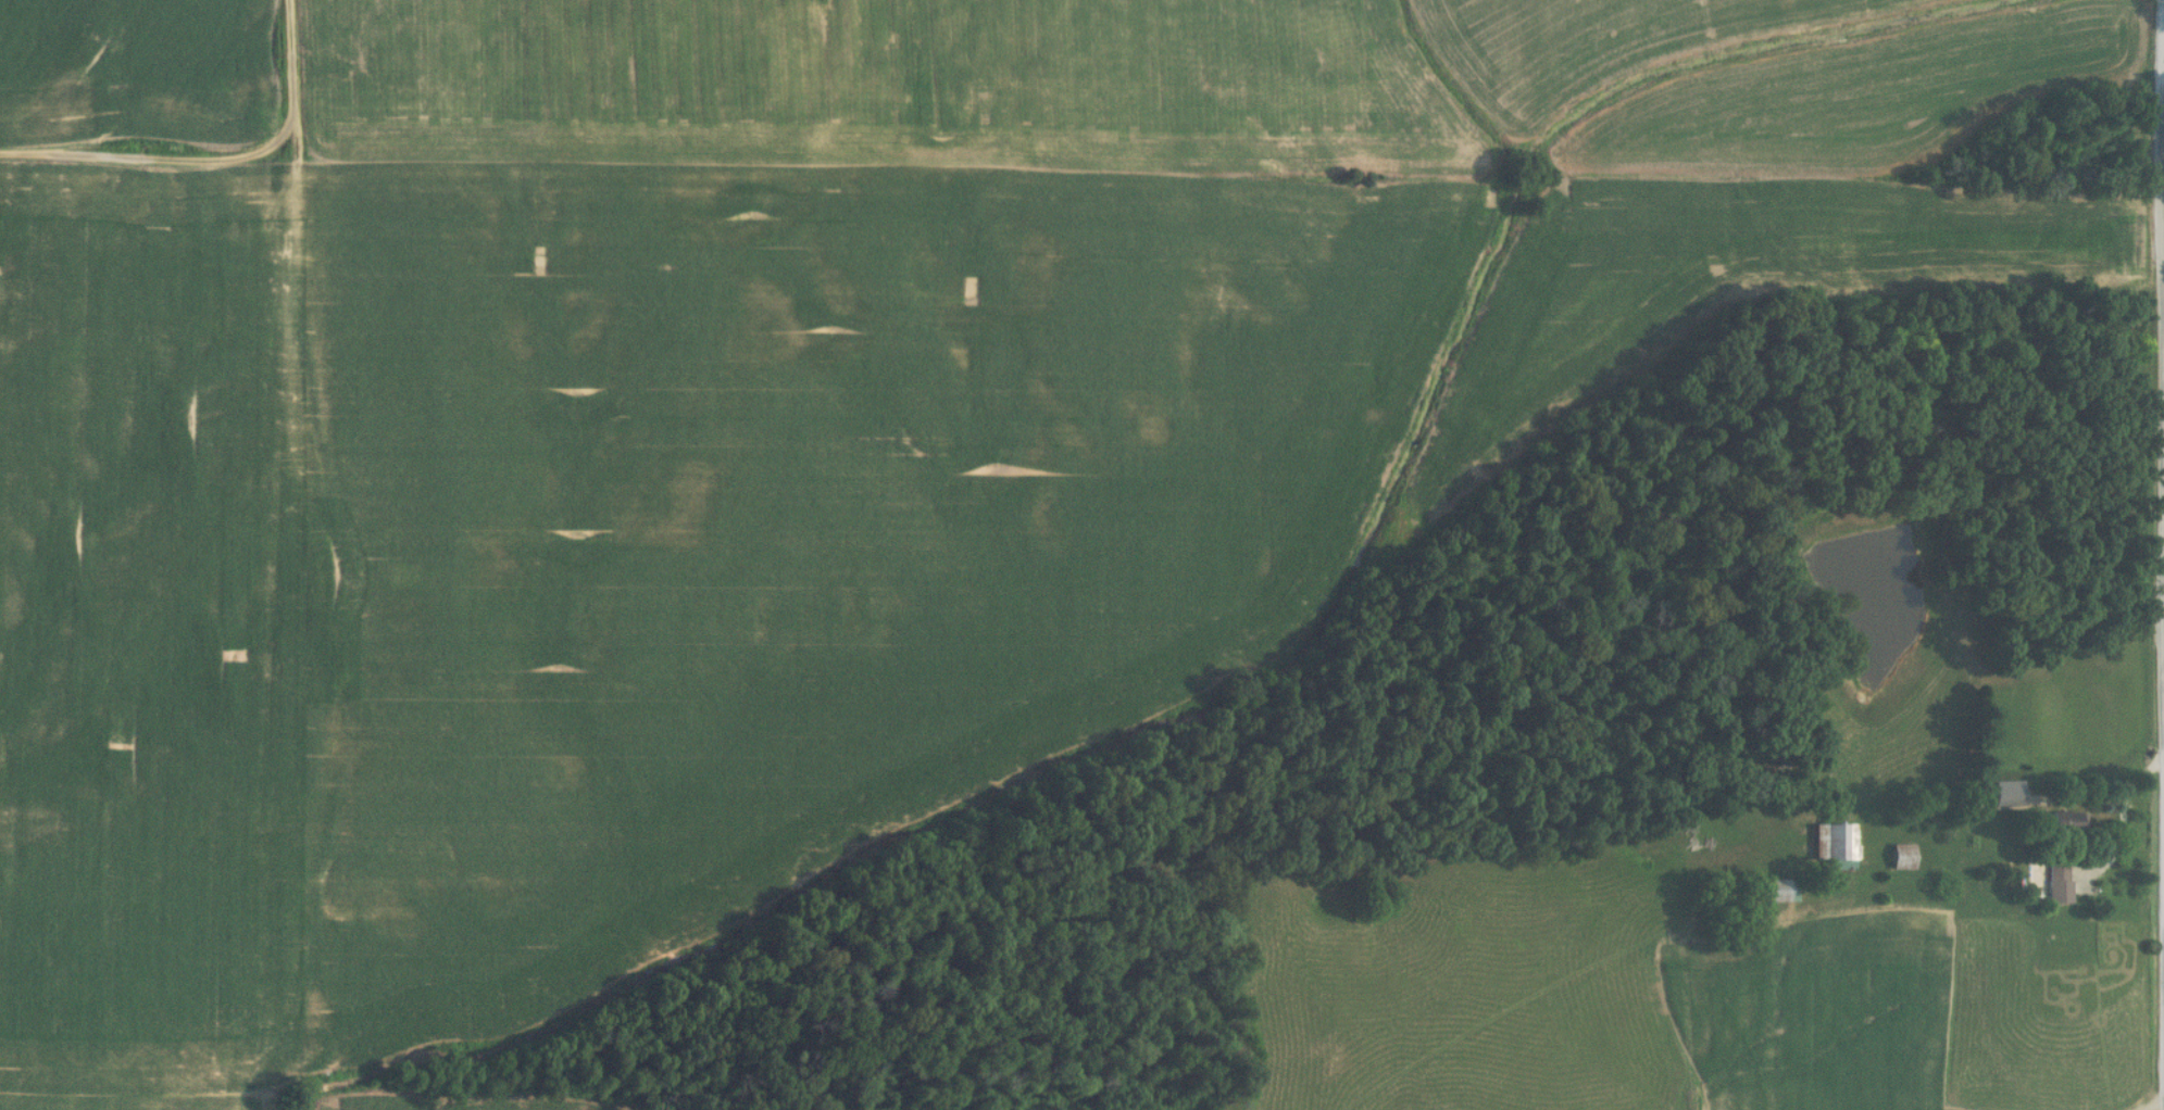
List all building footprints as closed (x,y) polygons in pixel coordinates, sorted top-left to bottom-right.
[(1992,781),(1992,807),(2021,807),(2021,781),(1992,781)] [(1854,865),(1854,823),(1811,823),(1811,859),(1822,859),(1822,865),(1854,865)] [(1913,870),(1913,844),(1889,844),(1889,869),(1913,870)] [(2065,859),(2046,859),(2046,880),(2065,880),(2065,859)] [(1758,905),(1795,905),(1795,883),(1758,883),(1758,905)]
